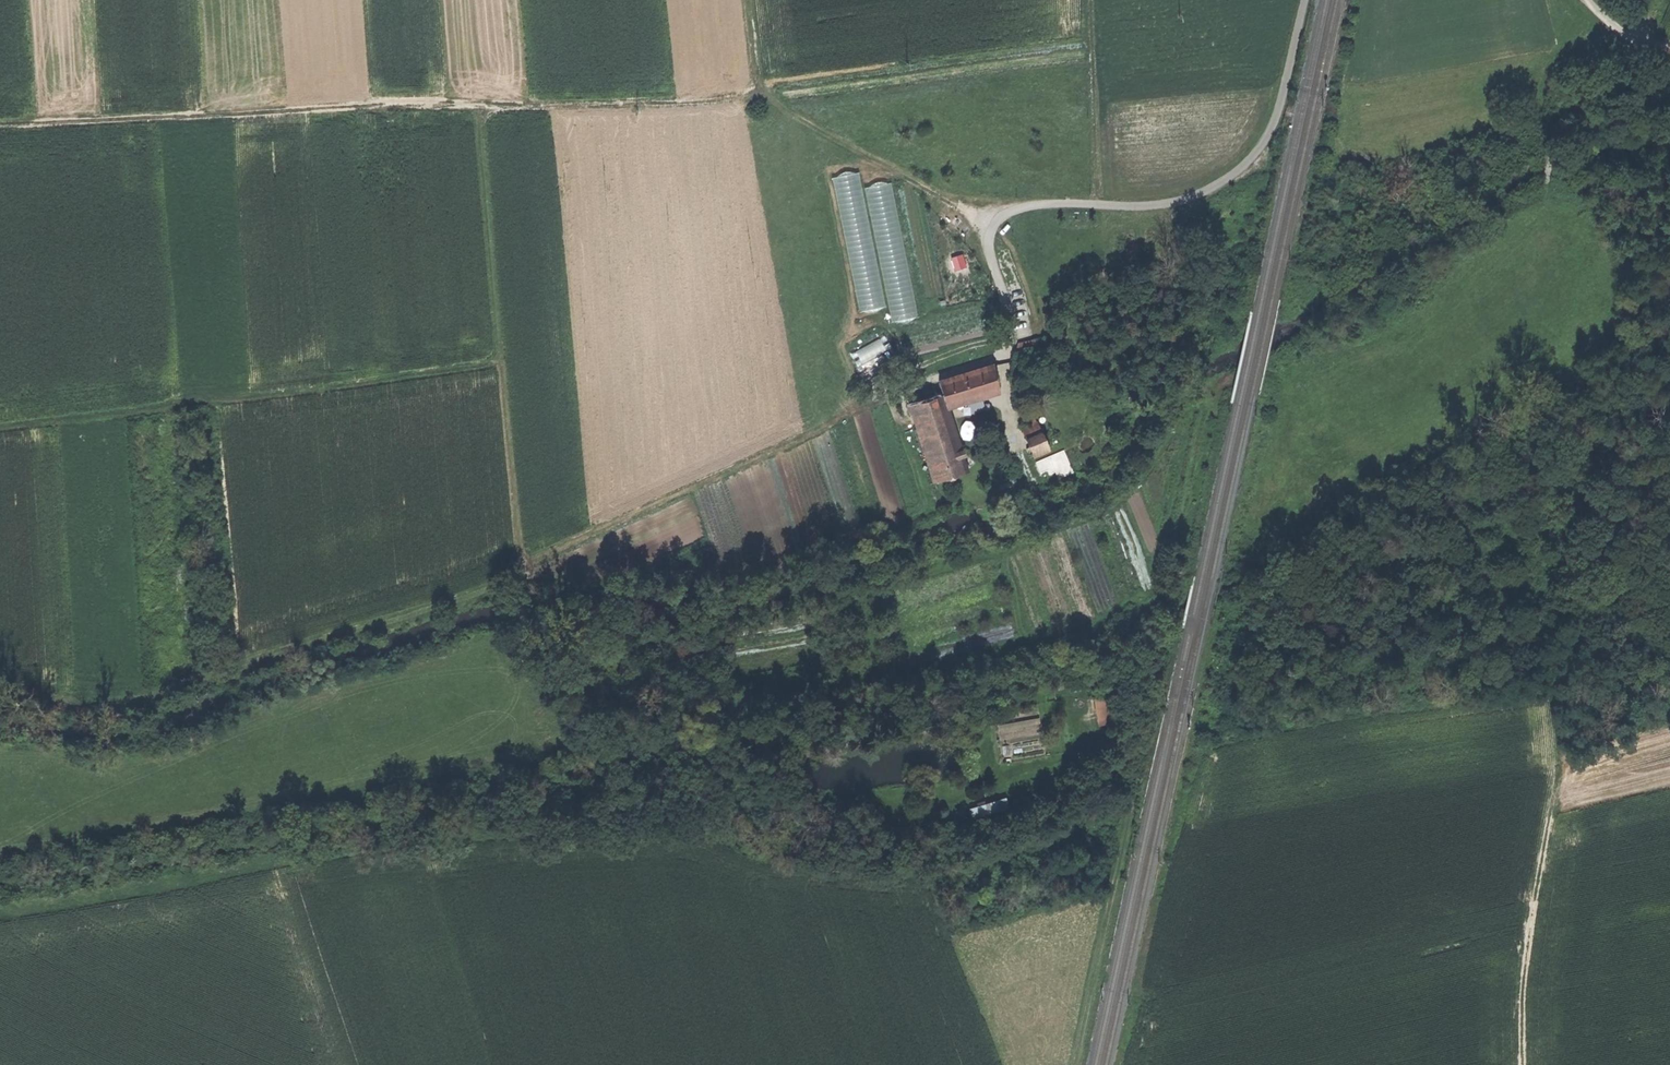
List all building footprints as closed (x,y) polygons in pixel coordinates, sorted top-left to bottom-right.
[(860,310),(886,305),(860,172),(854,173),(858,194),(847,196),(848,203),(839,204),(860,310)] [(892,320),(917,316),(893,181),(867,185),(892,320)] [(957,271),(969,266),(963,253),(952,258),(957,271)] [(850,353),(858,368),(892,350),(885,335),(850,353)] [(1020,345),(1021,349),(1038,344),(1037,340),(1020,345)] [(995,366),(976,372),(980,394),(999,388),(995,366)] [(940,384),(947,404),(980,394),(976,372),(940,384)] [(916,397),(918,404),(926,402),(924,395),(916,397)] [(911,406),(927,457),(957,448),(941,397),(926,402),(918,404),(911,406)] [(1043,433),(1027,440),(1034,457),(1050,450),(1043,433)] [(927,457),(935,482),(965,473),(957,448),(927,457)] [(1051,458),(1059,478),(1074,471),(1066,452),(1051,458)] [(1109,698),(1095,700),(1098,720),(1112,717),(1109,698)] [(1005,798),(969,810),(973,821),(1009,810),(1005,798)]
